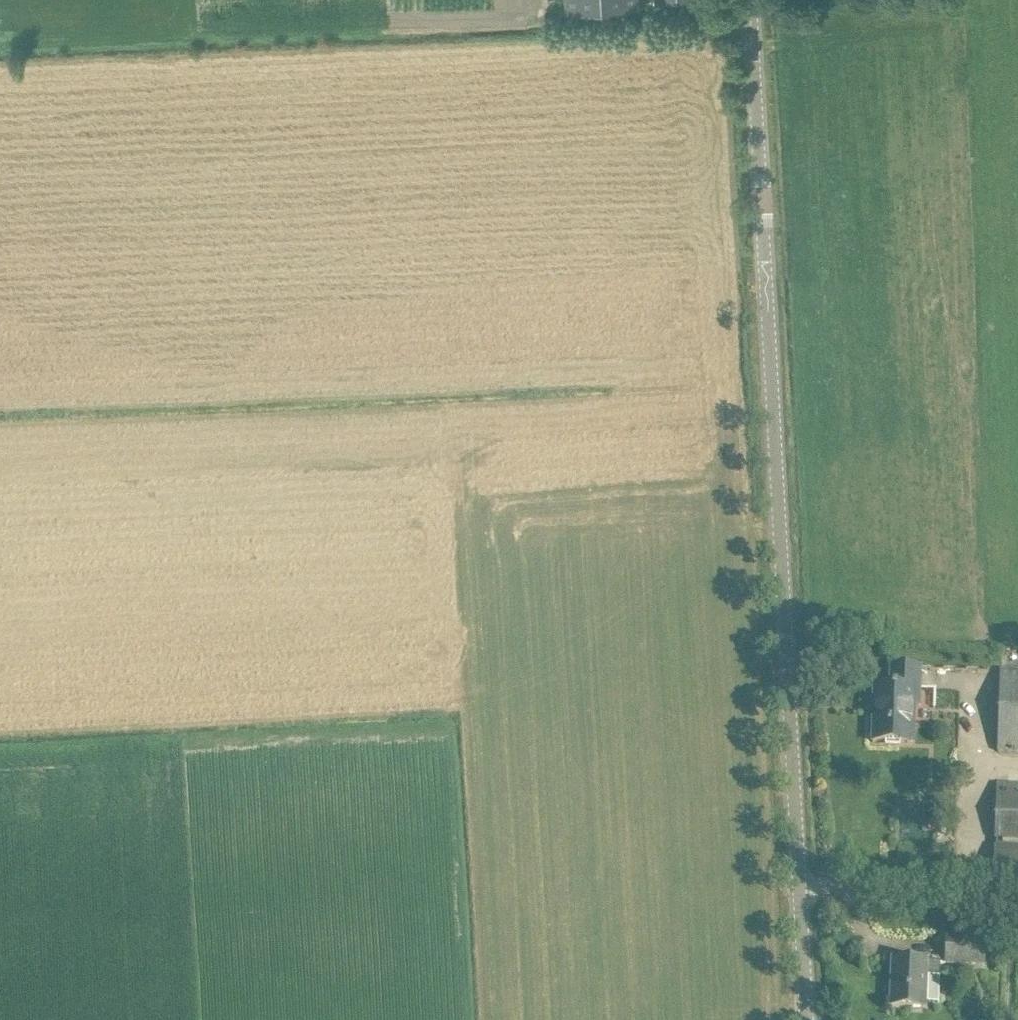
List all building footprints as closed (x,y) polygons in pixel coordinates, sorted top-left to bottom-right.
[(639,0),(564,0),(565,9),(640,5),(639,0)] [(872,742),(892,743),(909,743),(912,687),(918,687),(919,666),(911,666),(891,666),(890,687),(874,686),(872,742)] [(999,668),(996,750),(1017,751),(1017,668),(999,668)] [(995,781),(990,901),(1017,902),(1017,782),(995,781)] [(947,962),(986,964),(987,936),(948,935),(947,962)] [(891,1006),(911,1007),(925,1008),(925,1002),(938,1002),(939,976),(940,976),(940,962),(927,961),(892,959),(891,1006)]
